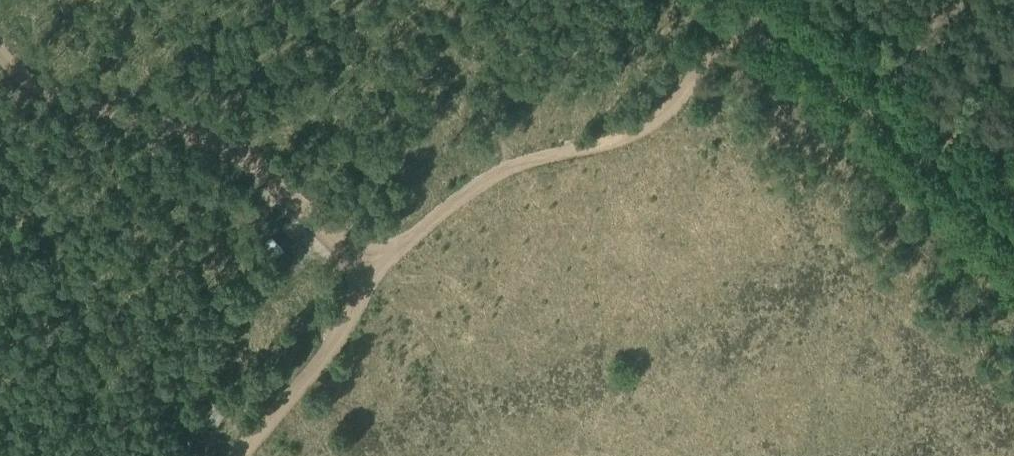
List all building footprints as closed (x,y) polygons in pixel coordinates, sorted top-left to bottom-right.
[(282,247),(272,235),(260,245),(270,257),(282,247)]
